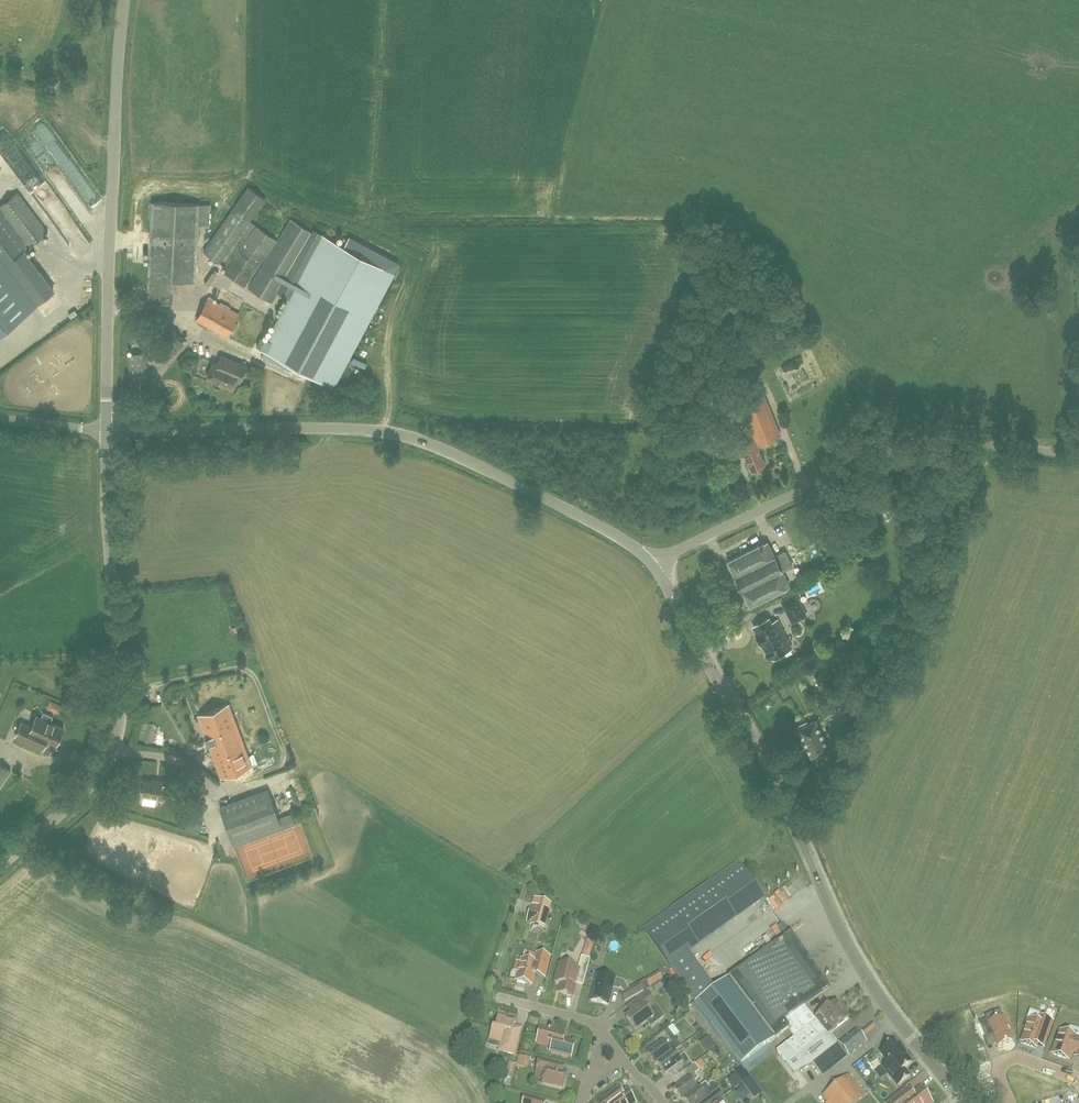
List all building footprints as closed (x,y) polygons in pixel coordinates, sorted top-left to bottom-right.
[(265,198),(248,186),(203,251),(226,267),(223,272),(244,286),(277,240),(250,220),(265,198)] [(4,266),(48,232),(17,193),(0,206),(0,332),(34,306),(4,266)] [(209,205),(199,204),(153,201),(148,300),(172,302),(173,280),(195,281),(198,225),(208,226),(209,205)] [(289,363),(310,374),(334,387),(400,264),(350,237),(345,247),(324,236),(315,231),(314,234),(291,220),(249,290),(271,303),(277,294),(290,300),(269,340),(262,336),(257,346),(264,350),(289,363)] [(220,291),(216,298),(239,310),(243,303),(220,291)] [(197,320),(216,330),(215,330),(227,336),(239,314),(208,298),(197,320)] [(232,388),(236,379),(240,381),(242,375),(246,367),(221,356),(218,364),(214,362),(207,377),(232,388)] [(755,446),(756,446),(755,444),(779,434),(763,394),(739,404),(754,439),(752,440),(755,446)] [(695,405),(696,413),(708,412),(707,404),(695,405)] [(764,464),(756,446),(755,446),(752,440),(738,446),(742,455),(744,454),(750,470),(764,464)] [(828,518),(825,521),(820,524),(831,537),(839,529),(828,518)] [(767,541),(726,561),(734,575),(733,576),(741,592),(742,591),(750,606),(789,586),(782,571),(792,566),(785,551),(774,556),(767,541)] [(796,592),(780,600),(792,624),(807,616),(796,592)] [(788,638),(786,639),(786,638),(781,629),(777,621),(771,624),(768,619),(757,624),(758,625),(755,627),(758,633),(756,634),(762,644),(763,643),(766,650),(765,653),(766,655),(769,656),(773,655),(773,656),(784,651),(785,653),(793,648),(788,638)] [(827,695),(816,701),(824,718),(836,712),(827,695)] [(199,715),(222,777),(251,766),(228,704),(199,715)] [(22,721),(16,736),(44,748),(48,740),(56,744),(64,728),(51,722),(53,716),(43,712),(41,718),(36,716),(32,725),(22,721)] [(798,729),(797,729),(811,757),(829,748),(815,720),(814,721),(807,724),(806,722),(798,726),(799,728),(798,729)] [(10,770),(0,763),(0,786),(10,770)] [(180,783),(153,779),(153,782),(144,780),(142,796),(166,799),(167,793),(178,794),(180,783)] [(282,826),(281,824),(281,823),(283,829),(295,824),(291,813),(278,818),(268,790),(220,807),(233,844),(282,826)] [(197,832),(202,815),(187,811),(183,828),(197,832)] [(690,951),(766,896),(739,858),(642,927),(695,1001),(715,987),(690,951)] [(530,907),(527,921),(530,922),(530,924),(543,927),(549,907),(550,902),(549,902),(539,899),(533,898),(531,904),(535,905),(535,908),(530,907)] [(838,1044),(829,1033),(827,1035),(814,1018),(804,1005),(829,987),(791,933),(728,978),(715,987),(695,1001),(741,1064),(774,1039),(774,1038),(788,1027),(793,1037),(786,1042),(787,1043),(776,1051),(793,1073),(813,1064),(838,1044)] [(722,952),(710,961),(714,966),(726,957),(722,952)] [(521,959),(520,963),(516,962),(514,971),(518,972),(515,981),(517,981),(516,983),(517,984),(522,985),(523,985),(524,983),(530,985),(533,974),(543,977),(549,957),(536,953),(534,963),(521,959)] [(574,986),(574,984),(577,973),(585,975),(589,959),(581,956),(577,969),(559,964),(554,982),(561,984),(558,992),(572,996),(575,986),(574,986)] [(630,988),(628,990),(623,981),(597,974),(590,1000),(608,1005),(613,985),(619,986),(623,993),(619,995),(624,1003),(635,996),(643,992),(638,985),(631,989),(630,988)] [(646,993),(634,1002),(634,1001),(625,1007),(631,1015),(626,1019),(631,1026),(629,1027),(634,1033),(637,1033),(642,1029),(641,1027),(645,1023),(650,1029),(661,1020),(652,1009),(656,1005),(646,993)] [(488,1040),(500,1043),(498,1051),(515,1055),(522,1027),(514,1025),(514,1021),(505,1019),(505,1017),(497,1015),(495,1025),(492,1024),(488,1040)] [(1026,1029),(1021,1043),(1036,1048),(1037,1044),(1044,1046),(1047,1036),(1052,1021),(1038,1016),(1036,1022),(1027,1019),(1024,1028),(1026,1029)] [(985,1039),(986,1039),(993,1036),(996,1045),(997,1048),(1011,1043),(1005,1028),(1008,1027),(1004,1017),(1003,1018),(988,1024),(987,1020),(986,1020),(979,1023),(985,1039)] [(655,1066),(657,1064),(680,1046),(673,1037),(679,1033),(673,1026),(668,1029),(652,1041),(657,1048),(649,1054),(647,1055),(655,1066)] [(567,1035),(561,1033),(541,1028),(537,1042),(553,1046),(551,1052),(571,1057),(574,1044),(565,1041),(567,1035)] [(848,1057),(867,1042),(856,1029),(838,1043),(848,1057)] [(1052,1054),(1068,1059),(1071,1051),(1077,1053),(1076,1056),(1078,1058),(1078,1038),(1075,1037),(1076,1036),(1068,1034),(1060,1031),(1052,1054)] [(705,1035),(697,1042),(705,1052),(714,1045),(705,1035)] [(913,1063),(896,1040),(881,1051),(888,1061),(883,1065),(899,1085),(911,1076),(905,1068),(913,1063)] [(682,1073),(692,1065),(684,1054),(677,1059),(673,1053),(681,1047),(680,1046),(657,1064),(665,1075),(675,1068),(680,1074),(682,1073)] [(553,1061),(553,1063),(540,1059),(537,1072),(546,1075),(544,1082),(563,1088),(567,1073),(562,1072),(564,1064),(553,1061)] [(512,1079),(516,1064),(509,1062),(505,1077),(512,1079)] [(684,1100),(696,1089),(692,1083),(698,1079),(695,1074),(699,1071),(694,1064),(692,1065),(682,1073),(686,1080),(673,1089),(682,1101),(684,1100)] [(739,1066),(725,1079),(732,1088),(738,1082),(752,1098),(761,1091),(739,1066)] [(864,1096),(848,1075),(822,1095),(828,1102),(856,1102),(860,1099),(864,1096)] [(705,1083),(696,1089),(684,1100),(686,1102),(715,1102),(723,1098),(714,1086),(710,1089),(705,1083)] [(622,1094),(617,1087),(607,1093),(609,1095),(598,1102),(633,1102),(625,1091),(622,1094)] [(907,1088),(888,1102),(931,1102),(920,1089),(912,1095),(907,1088)]
